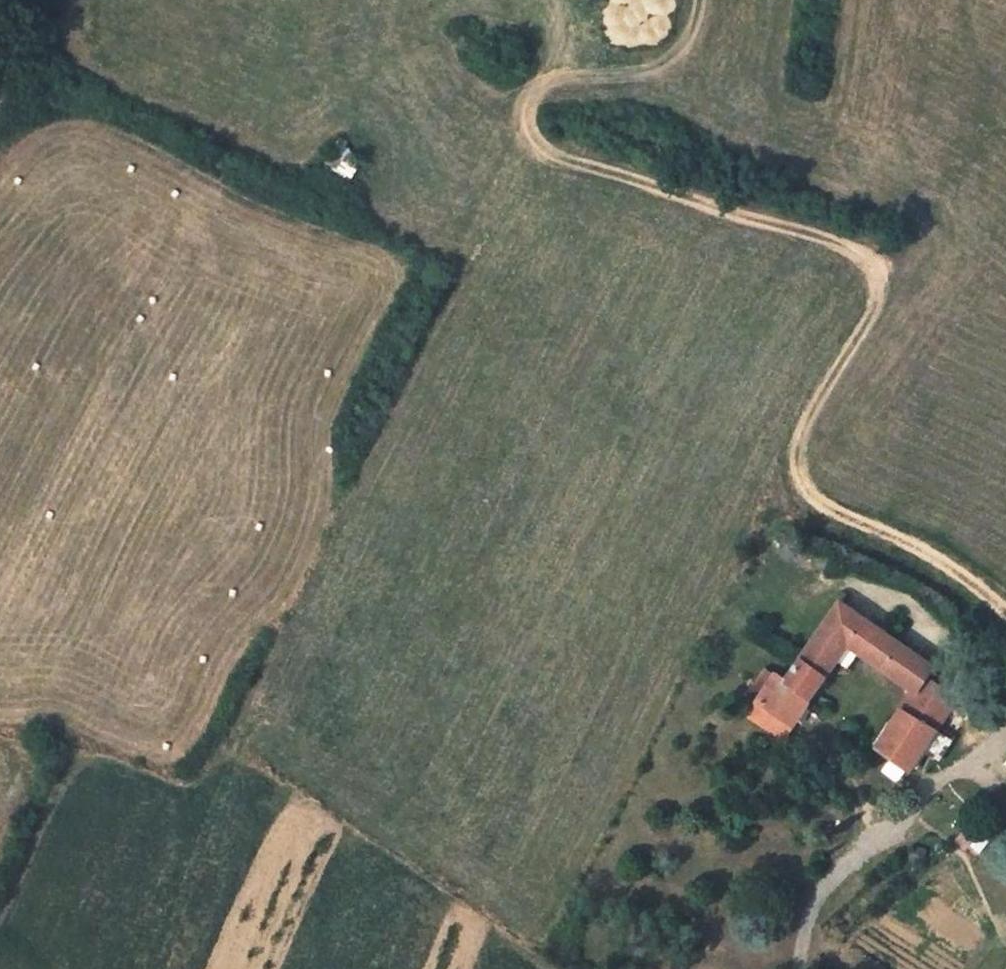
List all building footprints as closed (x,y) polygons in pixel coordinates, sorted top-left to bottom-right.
[(855,652),(894,680),(910,655),(839,605),(802,657),(826,674),(845,646),(855,652)] [(826,674),(835,680),(855,652),(845,646),(826,674)] [(930,668),(910,655),(894,680),(912,693),(918,685),(930,668)] [(809,697),(808,699),(819,706),(826,712),(831,704),(814,692),(823,678),(826,674),(802,657),(785,681),(809,697)] [(808,699),(809,697),(785,681),(776,674),(762,694),(748,716),(783,737),(808,699)] [(826,674),(823,678),(832,684),(835,680),(826,674)] [(912,693),(902,708),(937,729),(951,707),(918,685),(912,693)] [(872,744),(876,746),(875,749),(909,773),(923,750),(937,729),(902,708),(882,739),(878,736),(872,744)] [(940,761),(954,739),(937,729),(923,750),(940,761)] [(977,830),(969,824),(957,841),(965,847),(977,830)]
